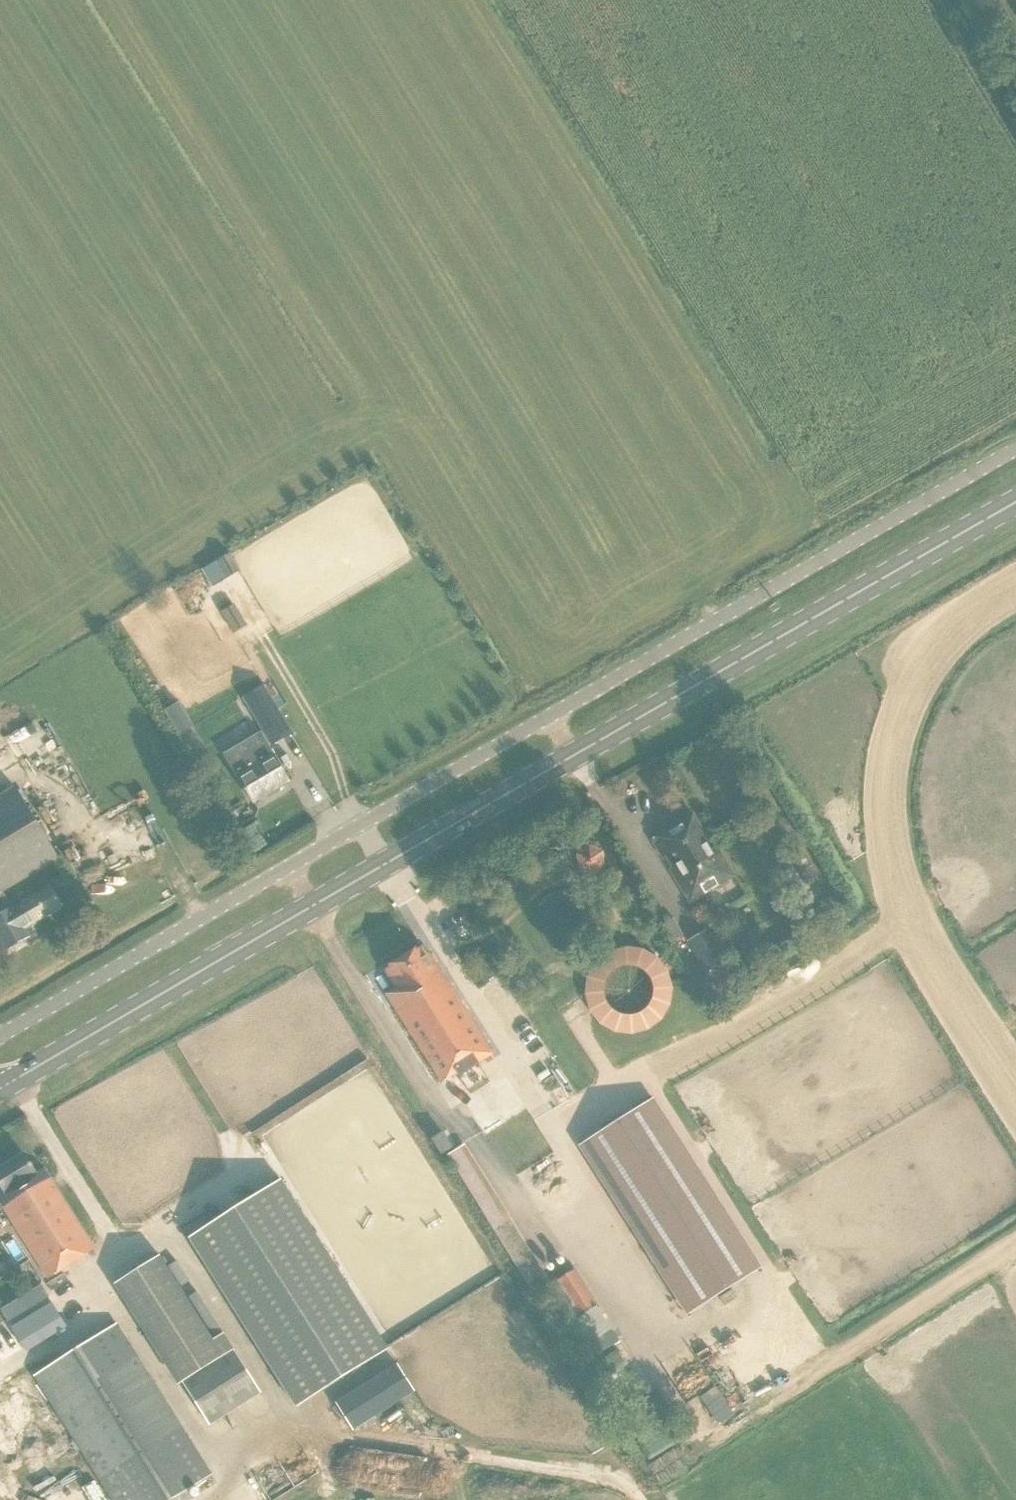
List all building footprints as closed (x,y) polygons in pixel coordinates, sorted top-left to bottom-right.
[(217,561),(227,579),(240,571),(230,554),(217,561)] [(222,612),(234,633),(248,625),(235,604),(222,612)] [(262,686),(243,697),(262,731),(225,753),(238,775),(253,802),(289,780),(270,747),(292,734),(262,686)] [(194,726),(179,701),(164,711),(179,735),(194,726)] [(147,841),(165,832),(141,784),(121,795),(135,822),(110,835),(113,842),(95,851),(108,878),(154,854),(147,841)] [(25,929),(63,907),(50,885),(13,907),(3,890),(58,857),(15,786),(0,795),(0,934),(8,948),(29,936),(25,929)] [(709,840),(694,814),(652,839),(690,902),(735,875),(712,838),(709,840)] [(581,868),(594,874),(604,866),(602,852),(590,846),(579,855),(581,868)] [(726,961),(707,930),(690,940),(709,972),(726,961)] [(574,1003),(645,1037),(677,969),(606,935),(574,1003)] [(427,953),(423,946),(385,969),(396,987),(386,993),(444,1083),(494,1053),(430,952),(427,953)] [(530,1067),(538,1064),(544,1077),(558,1070),(541,1037),(520,1048),(530,1067)] [(555,1153),(506,1075),(469,1098),(518,1176),(555,1153)] [(671,1090),(599,1135),(705,1307),(777,1262),(671,1090)] [(441,1154),(452,1147),(443,1132),(432,1139),(441,1154)] [(22,1149),(16,1139),(0,1148),(0,1162),(22,1149)] [(25,1152),(0,1168),(0,1186),(5,1194),(0,1198),(0,1203),(48,1278),(95,1248),(45,1169),(38,1173),(25,1152)] [(189,1238),(204,1261),(296,1406),(388,1348),(281,1180),(189,1238)] [(524,1232),(536,1263),(564,1251),(552,1221),(524,1232)] [(212,1341),(209,1336),(158,1255),(114,1283),(164,1364),(165,1363),(176,1380),(233,1345),(225,1332),(212,1341)] [(559,1279),(560,1280),(545,1289),(580,1343),(593,1334),(602,1348),(618,1338),(574,1269),(559,1279)] [(47,1299),(52,1308),(65,1300),(59,1291),(47,1299)] [(184,1430),(116,1323),(33,1375),(113,1499),(171,1499),(212,1474),(184,1430)] [(233,1350),(232,1350),(183,1382),(210,1425),(261,1394),(233,1350)] [(42,1499),(69,1499),(9,1386),(0,1391),(0,1420),(42,1499)] [(373,1400),(380,1412),(400,1398),(393,1387),(373,1400)]
